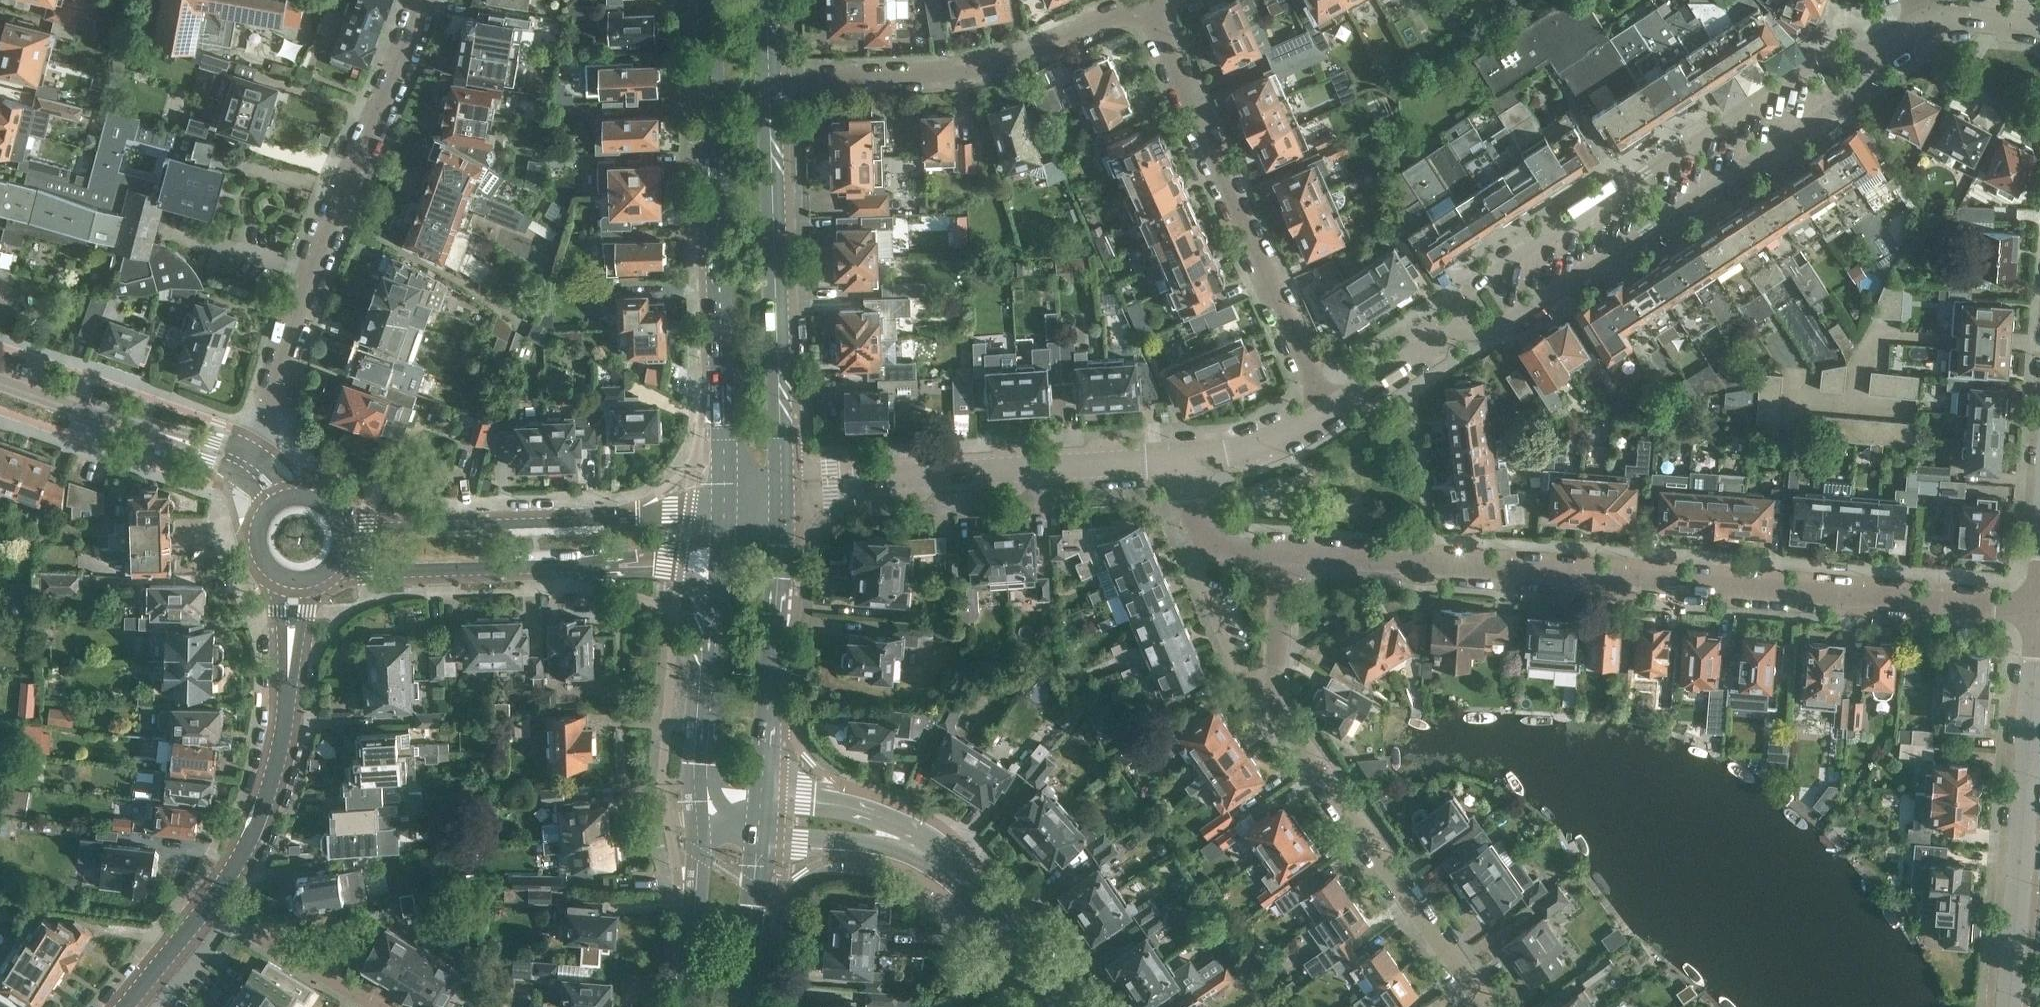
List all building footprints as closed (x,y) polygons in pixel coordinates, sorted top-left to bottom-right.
[(46,16),(94,29),(97,17),(81,13),(83,5),(63,0),(46,0),(50,1),(46,16)] [(197,48),(199,39),(232,45),(238,13),(301,25),(305,0),(163,0),(155,41),(197,48)] [(329,8),(340,12),(379,26),(384,11),(387,12),(391,0),(333,0),(329,8)] [(488,2),(529,9),(530,0),(488,0),(488,2)] [(830,31),(867,29),(867,38),(891,38),(891,28),(896,28),(896,17),(909,17),(908,0),(829,0),(830,31)] [(933,37),(946,35),(941,0),(927,0),(933,37)] [(980,0),(950,0),(952,12),(954,11),(956,23),(983,18),(980,0)] [(983,18),(1010,13),(1008,1),(1010,1),(1010,0),(980,0),(983,18)] [(1260,20),(1251,0),(1233,0),(1218,7),(1217,4),(1211,7),(1212,10),(1203,14),(1208,27),(1207,30),(1207,34),(1210,36),(1213,38),(1214,40),(1260,20)] [(1268,4),(1272,14),(1283,10),(1278,0),(1276,0),(1268,4)] [(1283,10),(1296,4),(1295,0),(1278,0),(1283,10)] [(1308,4),(1314,15),(1304,20),(1309,31),(1313,40),(1315,44),(1322,49),(1331,45),(1325,35),(1321,29),(1338,20),(1335,14),(1348,7),(1344,0),(1308,0),(1310,3),(1308,4)] [(1689,1),(1688,1),(1697,14),(1735,72),(1743,67),(1743,63),(1755,55),(1722,3),(1721,3),(1719,0),(1690,0),(1689,1)] [(1722,3),(1755,55),(1758,54),(1760,57),(1766,58),(1784,46),(1777,35),(1778,34),(1774,26),(1780,22),(1773,14),(1769,10),(1763,14),(1758,6),(1750,11),(1743,0),(1727,0),(1722,3)] [(1769,10),(1773,14),(1775,10),(1808,24),(1809,19),(1819,22),(1828,0),(1759,0),(1769,10)] [(623,8),(623,3),(608,3),(601,4),(601,11),(608,11),(609,40),(610,40),(610,45),(628,44),(628,45),(638,45),(638,39),(655,38),(653,14),(624,15),(623,8)] [(1611,36),(1590,3),(1554,6),(1475,57),(1495,89),(1548,55),(1566,82),(1568,81),(1591,115),(1593,113),(1605,132),(1603,134),(1612,147),(1618,148),(1649,128),(1649,124),(1662,116),(1611,36)] [(1657,6),(1634,22),(1687,103),(1696,97),(1696,93),(1709,85),(1665,17),(1657,6)] [(465,14),(460,45),(518,56),(523,25),(530,26),(531,17),(479,8),(477,16),(465,14)] [(1679,8),(1665,17),(1709,85),(1721,77),(1726,78),(1735,72),(1697,14),(1687,21),(1679,8)] [(1773,14),(1796,39),(1804,35),(1807,30),(1808,24),(1775,10),(1773,14)] [(379,26),(340,12),(335,26),(343,29),(332,57),(351,64),(354,56),(369,61),(375,43),(373,42),(379,26)] [(9,19),(2,45),(50,57),(57,32),(74,36),(77,25),(56,19),(53,31),(33,26),(34,22),(20,18),(19,22),(9,19)] [(1260,20),(1214,40),(1213,40),(1225,66),(1259,50),(1259,51),(1271,46),(1260,21),(1260,20)] [(1634,21),(1611,36),(1662,116),(1675,107),(1680,108),(1687,103),(1634,22),(1634,21)] [(1288,48),(1291,55),(1305,48),(1315,44),(1313,40),(1309,31),(1285,42),(1288,48)] [(2,45),(0,53),(0,71),(6,73),(5,76),(19,80),(20,77),(39,82),(43,82),(50,57),(2,45)] [(518,56),(460,45),(455,75),(467,77),(467,75),(513,83),(518,56)] [(1305,48),(1291,55),(1295,66),(1310,60),(1305,48)] [(231,59),(205,51),(201,64),(227,72),(231,59)] [(1071,104),(1086,97),(1120,83),(1110,60),(1105,63),(1103,57),(1074,70),(1079,80),(1063,87),(1071,104)] [(633,59),(585,61),(586,94),(601,93),(601,95),(627,94),(627,97),(627,98),(639,97),(639,91),(656,90),(655,63),(633,64),(633,59)] [(301,67),(297,78),(309,83),(314,70),(301,67)] [(1235,91),(1245,113),(1286,95),(1276,71),(1236,89),(1235,91)] [(230,73),(222,99),(274,115),(277,107),(273,98),(276,87),(230,73)] [(561,80),(551,80),(550,100),(569,100),(568,92),(559,92),(561,80)] [(37,93),(38,94),(59,98),(62,87),(43,82),(39,82),(37,93)] [(445,103),(445,106),(488,114),(490,101),(500,102),(503,87),(487,84),(487,88),(453,82),(452,90),(448,90),(447,92),(442,93),(441,100),(445,103)] [(1120,83),(1086,97),(1098,124),(1126,112),(1124,106),(1130,104),(1120,83)] [(1056,85),(1045,90),(1054,112),(1065,107),(1056,85)] [(1491,100),(1502,117),(1507,124),(1527,155),(1550,192),(1574,177),(1550,140),(1542,126),(1515,85),(1491,100)] [(1920,139),(1917,146),(1923,149),(1932,131),(1926,128),(1927,125),(1929,126),(1935,115),(1933,114),(1938,104),(1923,97),(1924,95),(1908,86),(1889,123),(1920,139)] [(1054,112),(1045,90),(1034,95),(1043,116),(1054,112)] [(29,131),(46,136),(52,112),(80,120),(84,104),(59,98),(38,94),(35,105),(0,96),(0,124),(29,131)] [(1286,95),(1245,113),(1257,140),(1298,122),(1286,95)] [(274,115),(222,99),(214,123),(260,137),(264,127),(271,123),(274,115)] [(603,100),(603,112),(623,111),(622,99),(603,100)] [(1010,165),(1025,161),(1027,165),(1031,171),(1037,175),(1043,176),(1048,176),(1050,181),(1065,174),(1058,158),(1044,162),(1038,157),(1033,141),(1036,140),(1029,118),(1027,118),(1022,102),(993,111),(1010,165)] [(488,114),(445,106),(444,109),(439,110),(438,117),(442,120),(442,122),(446,123),(445,132),(453,134),(452,138),(461,139),(459,148),(484,161),(490,165),(490,162),(487,157),(488,156),(488,155),(488,154),(488,153),(488,152),(492,148),(495,129),(486,127),(488,114)] [(105,108),(88,186),(68,181),(28,171),(26,183),(0,176),(0,213),(10,215),(8,226),(27,231),(27,233),(94,248),(97,238),(116,243),(115,245),(127,248),(115,293),(125,293),(143,293),(161,288),(172,285),(198,288),(205,288),(201,279),(195,269),(190,263),(187,260),(181,255),(174,249),(171,248),(162,243),(152,240),(155,232),(150,230),(160,197),(211,211),(223,170),(209,167),(216,141),(152,125),(152,120),(105,108)] [(1568,109),(1542,126),(1550,140),(1574,177),(1597,162),(1598,156),(1589,142),(1587,144),(1575,125),(1577,123),(1568,109)] [(1932,131),(1923,149),(1944,161),(1950,149),(1961,154),(1955,166),(1973,176),(1978,166),(1982,159),(1975,155),(1988,129),(1954,111),(1942,134),(1933,130),(1932,131)] [(604,116),(605,134),(604,135),(599,136),(597,138),(596,139),(595,143),(596,152),(619,151),(619,143),(658,141),(657,114),(604,116)] [(923,116),(925,164),(954,163),(955,169),(961,169),(973,169),(972,142),(960,142),(960,147),(955,147),(953,114),(923,116)] [(191,115),(187,129),(207,135),(212,121),(191,115)] [(1444,131),(1450,139),(1460,155),(1463,159),(1504,222),(1527,207),(1503,170),(1484,139),(1483,139),(1467,115),(1444,131)] [(833,119),(834,156),(883,155),(882,142),(886,142),(886,126),(886,117),(871,117),(833,119)] [(546,124),(527,120),(525,130),(534,132),(533,136),(544,138),(546,124)] [(1298,122),(1257,140),(1267,162),(1269,164),(1309,146),(1298,122)] [(0,124),(0,152),(23,158),(29,131),(0,124)] [(1507,124),(1484,139),(1503,170),(1527,207),(1550,192),(1527,155),(1507,124)] [(1857,128),(1833,144),(1901,247),(1917,211),(1920,212),(1923,206),(1919,204),(1886,154),(1867,125),(1859,131),(1857,128)] [(1105,155),(1107,159),(1112,171),(1119,169),(1166,148),(1159,132),(1143,139),(1138,129),(1116,139),(1114,133),(1090,143),(1093,150),(1101,147),(1105,155)] [(1318,148),(1334,141),(1330,132),(1314,140),(1318,148)] [(438,157),(434,166),(471,186),(470,188),(491,196),(507,174),(490,165),(484,161),(459,148),(436,136),(429,154),(438,157)] [(1450,139),(1426,155),(1480,238),(1504,222),(1463,159),(1460,155),(1450,139)] [(1978,166),(1987,171),(1985,174),(2001,182),(1997,189),(2012,197),(2035,153),(2019,145),(2018,147),(2004,139),(1999,148),(1996,147),(1991,157),(1993,158),(1991,161),(1984,157),(1982,159),(1978,166)] [(1331,159),(1350,151),(1345,140),(1326,149),(1331,159)] [(1810,159),(1813,164),(1851,223),(1852,223),(1887,276),(1901,247),(1833,144),(1810,159)] [(1166,148),(1119,169),(1123,179),(1127,178),(1133,191),(1177,172),(1166,148)] [(563,155),(545,155),(545,165),(564,165),(563,155)] [(883,155),(834,156),(835,187),(838,186),(839,193),(851,192),(852,212),(889,211),(888,184),(884,184),(883,155)] [(1403,170),(1420,197),(1454,250),(1467,242),(1472,243),(1480,238),(1426,155),(1403,170)] [(1275,181),(1286,206),(1329,187),(1323,173),(1330,170),(1323,156),(1308,162),(1310,165),(1275,181)] [(72,167),(32,157),(28,171),(68,181),(72,167)] [(599,190),(610,190),(660,188),(659,163),(639,164),(639,158),(628,158),(628,164),(615,165),(615,159),(598,160),(599,190)] [(545,161),(529,159),(525,185),(540,193),(545,161)] [(1813,164),(1790,179),(1825,232),(1823,233),(1827,239),(1851,223),(1813,164)] [(434,166),(422,201),(458,222),(468,226),(474,210),(464,206),(466,201),(474,204),(473,208),(487,213),(486,216),(518,229),(519,228),(527,231),(534,215),(525,212),(510,203),(491,196),(470,188),(471,186),(434,166)] [(1454,250),(1420,197),(1402,169),(1397,173),(1395,203),(1400,206),(1410,199),(1412,202),(1396,213),(1422,253),(1420,255),(1433,274),(1459,258),(1454,250)] [(1177,172),(1133,191),(1124,195),(1135,219),(1140,217),(1140,216),(1188,195),(1177,172)] [(1790,179),(1766,194),(1801,248),(1823,233),(1825,232),(1790,179)] [(1329,187),(1286,206),(1284,207),(1295,231),(1297,231),(1340,211),(1338,207),(1340,207),(1344,203),(1346,198),(1344,193),(1339,190),(1333,191),(1331,192),(1329,187)] [(605,215),(600,217),(600,229),(621,228),(631,228),(631,221),(642,220),(642,214),(661,213),(660,188),(610,190),(611,215),(605,215)] [(1766,194),(1743,210),(1786,276),(1791,272),(1812,303),(1829,292),(1808,259),(1799,264),(1792,253),(1801,248),(1766,194)] [(1140,216),(1140,217),(1149,238),(1198,217),(1188,195),(1140,216)] [(422,201),(413,198),(407,214),(415,218),(408,238),(445,258),(449,249),(457,251),(453,262),(465,269),(483,282),(493,267),(471,252),(466,251),(474,229),(458,222),(422,201)] [(571,209),(562,205),(554,219),(563,224),(566,224),(571,209)] [(1953,217),(1960,218),(1994,219),(1994,207),(1968,205),(1959,205),(1953,217)] [(2015,216),(2015,206),(1996,205),(1996,215),(2015,216)] [(1090,226),(1099,221),(1094,210),(1084,214),(1090,226)] [(1786,276),(1743,210),(1720,224),(1763,291),(1786,276)] [(1340,211),(1297,231),(1308,257),(1352,237),(1340,211)] [(838,228),(837,228),(837,239),(838,257),(878,255),(877,228),(895,227),(894,214),(837,216),(838,228)] [(1198,217),(1149,238),(1154,249),(1158,247),(1164,261),(1208,241),(1198,217)] [(1994,219),(1960,218),(1959,233),(1961,235),(1965,235),(1967,239),(1967,248),(1979,248),(1978,273),(2014,275),(2016,231),(1993,230),(1994,219)] [(1696,240),(1746,316),(1749,322),(1773,306),(1763,291),(1720,224),(1696,240)] [(8,226),(6,226),(2,239),(0,238),(0,261),(5,241),(23,245),(27,233),(27,231),(8,226)] [(622,241),(621,228),(600,229),(600,241),(607,241),(608,273),(645,272),(645,266),(662,265),(661,239),(622,241)] [(1696,240),(1673,255),(1716,322),(1717,322),(1722,330),(1746,316),(1696,240)] [(1157,284),(1160,290),(1219,265),(1208,241),(1164,261),(1169,273),(1165,275),(1167,280),(1157,284)] [(1111,244),(1100,248),(1105,258),(1114,254),(1115,253),(1111,244)] [(1395,247),(1371,262),(1394,298),(1418,283),(1414,277),(1419,273),(1406,252),(1400,256),(1395,247)] [(386,270),(381,285),(425,301),(440,306),(445,292),(447,293),(450,284),(426,272),(427,271),(402,257),(393,254),(393,255),(385,252),(380,265),(389,268),(388,270),(386,270)] [(1114,254),(1105,258),(1111,270),(1119,266),(1114,254)] [(878,255),(838,257),(839,286),(879,284),(878,255)] [(1673,255),(1650,270),(1681,317),(1694,337),(1716,322),(1673,255)] [(1333,258),(1313,267),(1319,279),(1340,270),(1333,258)] [(1023,261),(1011,260),(1012,274),(1023,274),(1023,261)] [(1371,262),(1345,279),(1368,315),(1394,298),(1371,262)] [(1859,263),(1848,270),(1856,282),(1867,275),(1859,263)] [(1219,265),(1160,290),(1164,300),(1175,295),(1182,311),(1185,319),(1188,318),(1216,305),(1209,288),(1226,281),(1219,265)] [(1650,270),(1627,285),(1657,332),(1681,317),(1650,270)] [(1368,315),(1345,279),(1321,294),(1333,313),(1328,316),(1333,324),(1339,321),(1345,330),(1368,315)] [(1952,279),(1952,281),(1952,283),(1950,283),(1950,296),(1954,296),(1971,297),(1972,285),(1969,285),(1969,284),(1965,284),(1966,279),(1952,279)] [(1623,280),(1600,295),(1624,332),(1633,326),(1643,341),(1657,332),(1627,285),(1623,280)] [(615,292),(615,282),(588,283),(588,290),(593,290),(593,295),(604,294),(604,309),(607,312),(619,311),(620,327),(622,327),(664,325),(664,300),(646,301),(646,295),(620,296),(620,292),(615,292)] [(922,282),(882,284),(882,296),(907,295),(923,295),(922,282)] [(1887,283),(1881,294),(1891,294),(1889,317),(1902,318),(1904,284),(1887,283)] [(172,285),(161,288),(161,297),(193,300),(190,311),(188,310),(183,327),(225,341),(234,315),(225,312),(227,306),(211,301),(211,302),(200,299),(199,300),(194,298),(198,288),(172,285)] [(374,307),(370,306),(417,323),(420,315),(425,301),(381,285),(376,288),(373,296),(375,301),(376,301),(374,307)] [(1121,294),(1127,306),(1137,302),(1131,289),(1121,294)] [(109,297),(94,292),(80,331),(94,336),(101,316),(102,316),(109,297)] [(113,298),(109,297),(102,316),(112,319),(103,346),(145,360),(151,344),(143,341),(147,331),(123,323),(126,313),(119,310),(125,293),(115,293),(113,298)] [(1881,294),(1871,316),(1889,317),(1891,294),(1881,294)] [(907,295),(882,296),(883,308),(907,307),(907,295)] [(1600,295),(1576,310),(1600,347),(1602,347),(1607,355),(1622,345),(1617,337),(1624,332),(1600,295)] [(1954,296),(1952,334),(1962,335),(1962,334),(2009,337),(2010,328),(2013,327),(2014,319),(2011,317),(2012,306),(1996,305),(1997,299),(1971,297),(1954,296)] [(1205,315),(1211,328),(1238,316),(1233,303),(1205,315)] [(367,337),(365,343),(405,357),(417,323),(370,306),(366,309),(363,316),(364,322),(366,323),(361,335),(367,337)] [(879,308),(841,310),(841,321),(839,321),(840,338),(880,337),(879,308)] [(490,311),(483,327),(499,335),(508,341),(513,327),(490,311)] [(1188,318),(1178,323),(1183,336),(1194,332),(1188,318)] [(1546,334),(1570,369),(1571,371),(1585,362),(1582,357),(1589,352),(1568,319),(1559,326),(1555,325),(1548,329),(1549,332),(1546,334)] [(1852,343),(1838,322),(1828,328),(1842,350),(1852,343)] [(171,325),(166,341),(177,345),(183,328),(171,325)] [(666,358),(664,325),(622,327),(623,338),(629,338),(630,353),(647,352),(647,359),(666,358)] [(225,341),(192,330),(182,357),(188,359),(183,373),(201,379),(202,383),(209,386),(215,383),(217,377),(215,371),(225,341)] [(516,330),(506,359),(517,362),(526,336),(516,330)] [(1545,331),(1520,347),(1541,378),(1534,383),(1557,418),(1560,424),(1572,416),(1564,402),(1550,382),(1570,369),(1546,334),(1545,331)] [(1241,334),(1217,344),(1235,390),(1268,376),(1255,344),(1246,347),(1241,334)] [(1951,346),(1948,375),(1977,377),(1991,378),(1991,373),(2007,374),(2007,363),(2010,362),(2011,354),(2008,351),(2009,343),(2009,337),(1962,334),(1962,335),(1961,340),(1961,347),(1951,346)] [(880,337),(840,338),(841,357),(842,356),(843,367),(881,365),(880,337)] [(1682,356),(1670,337),(1663,342),(1674,361),(1682,356)] [(987,375),(987,382),(984,382),(985,402),(991,402),(992,411),(1003,410),(1007,414),(1011,415),(1014,413),(1018,410),(1020,409),(1017,364),(1004,364),(1003,352),(985,353),(985,340),(974,341),(975,375),(987,375)] [(348,367),(382,379),(398,385),(404,368),(422,374),(425,365),(408,359),(405,357),(365,343),(360,342),(357,351),(355,350),(349,353),(346,361),(348,366),(348,367)] [(1034,362),(1017,364),(1020,409),(1021,409),(1021,410),(1025,413),(1029,414),(1032,412),(1035,409),(1035,408),(1047,408),(1046,399),(1052,398),(1051,381),(1063,380),(1061,342),(1049,343),(1049,349),(1033,350),(1034,362)] [(1074,342),(1061,342),(1063,380),(1073,379),(1074,397),(1080,396),(1081,405),(1108,403),(1104,359),(1088,360),(1088,363),(1075,364),(1074,342)] [(1217,344),(1191,355),(1209,400),(1235,390),(1217,344)] [(1749,353),(1740,359),(1747,371),(1757,365),(1749,353)] [(1597,354),(1589,359),(1594,366),(1602,361),(1597,354)] [(1209,400),(1191,355),(1167,365),(1173,378),(1167,380),(1176,401),(1182,399),(1185,408),(1193,405),(1194,407),(1209,400)] [(1124,357),(1104,359),(1108,403),(1136,401),(1135,392),(1141,392),(1142,396),(1163,396),(1147,360),(1136,360),(1124,361),(1124,357)] [(888,362),(888,378),(916,377),(916,361),(888,362)] [(1710,363),(1687,377),(1697,393),(1725,385),(1716,372),(1717,371),(1710,363)] [(1847,364),(1834,366),(1832,390),(1844,391),(1847,364)] [(1726,365),(1717,371),(1716,372),(1725,385),(1741,383),(1740,372),(1733,374),(1726,365)] [(1820,388),(1832,390),(1834,366),(1822,368),(1820,388)] [(1535,393),(1518,368),(1507,375),(1523,399),(1532,395),(1535,393)] [(1883,372),(1871,370),(1869,393),(1881,395),(1883,372)] [(1783,374),(1760,372),(1759,384),(1782,386),(1783,374)] [(1895,373),(1883,372),(1881,395),(1893,396),(1895,373)] [(1895,373),(1893,396),(1905,397),(1907,374),(1895,373)] [(1645,374),(1620,391),(1630,406),(1637,400),(1640,404),(1659,401),(1664,396),(1657,385),(1653,387),(1645,374)] [(1919,375),(1907,374),(1905,397),(1917,398),(1919,375)] [(974,375),(954,376),(955,413),(975,412),(974,375)] [(1948,375),(1947,377),(1947,388),(1958,389),(1957,412),(2003,415),(2005,388),(1977,386),(1977,377),(1948,375)] [(879,389),(847,390),(847,408),(843,409),(843,427),(896,425),(895,407),(888,407),(888,398),(918,397),(917,377),(916,377),(888,378),(879,378),(879,389)] [(1448,397),(1446,397),(1449,415),(1492,410),(1489,392),(1484,392),(1483,382),(1472,383),(1471,377),(1456,379),(1457,385),(1446,386),(1448,397)] [(1667,380),(1657,385),(1664,396),(1665,399),(1697,393),(1687,377),(1671,386),(1667,380)] [(334,413),(348,418),(403,437),(410,419),(415,405),(414,405),(418,393),(403,387),(398,385),(382,379),(377,391),(367,387),(364,380),(356,384),(346,380),(341,393),(339,393),(333,396),(331,404),(333,409),(335,410),(334,413)] [(603,385),(603,398),(610,398),(611,421),(615,421),(616,449),(635,448),(635,440),(636,440),(636,437),(658,436),(657,406),(634,407),(633,395),(625,396),(625,384),(603,385)] [(1782,386),(1759,384),(1758,396),(1781,398),(1782,386)] [(1727,392),(1726,403),(1751,405),(1752,393),(1738,391),(1727,392)] [(1780,410),(1781,398),(1758,396),(1757,408),(1780,410)] [(545,416),(545,420),(547,470),(562,470),(562,466),(575,466),(575,455),(581,455),(580,446),(596,445),(595,404),(583,404),(583,410),(573,410),(573,419),(565,420),(565,416),(545,416)] [(1780,410),(1757,408),(1756,420),(1779,422),(1780,410)] [(1492,410),(1449,415),(1452,443),(1495,438),(1492,410)] [(1968,427),(1967,441),(2001,443),(2003,415),(1957,412),(1956,423),(1959,426),(1968,427)] [(475,418),(461,413),(456,431),(470,436),(475,418)] [(1820,415),(1808,414),(1807,436),(1819,437),(1820,415)] [(1832,416),(1820,415),(1819,437),(1831,438),(1832,416)] [(1844,417),(1832,416),(1831,438),(1830,439),(1842,439),(1844,417)] [(1856,417),(1844,417),(1842,439),(1855,440),(1856,417)] [(1868,418),(1856,417),(1855,440),(1866,441),(1868,418)] [(1880,419),(1868,418),(1866,441),(1878,442),(1880,419)] [(479,419),(471,440),(483,444),(484,440),(492,442),(494,435),(487,432),(490,422),(479,419)] [(1892,420),(1880,419),(1878,442),(1890,443),(1892,420)] [(492,442),(489,452),(496,452),(512,451),(513,459),(518,459),(518,468),(531,467),(531,471),(547,470),(545,420),(525,421),(526,425),(511,426),(512,430),(495,430),(495,433),(494,435),(492,442)] [(1779,422),(1756,420),(1755,432),(1778,434),(1779,422)] [(1904,421),(1892,420),(1890,443),(1890,444),(1902,444),(1904,421)] [(1916,422),(1904,421),(1902,444),(1914,445),(1916,422)] [(1495,438),(1452,443),(1455,470),(1499,465),(1507,464),(1503,437),(1495,438)] [(1609,472),(1605,522),(1633,524),(1637,481),(1637,470),(1649,471),(1651,439),(1639,438),(1637,463),(1626,462),(1626,473),(1609,472)] [(2001,443),(1967,441),(1965,469),(1999,471),(2001,443)] [(0,462),(0,486),(15,492),(30,451),(7,442),(0,462)] [(1551,499),(1550,518),(1580,520),(1583,469),(1554,467),(1556,448),(1545,447),(1542,489),(1552,490),(1552,493),(1550,492),(1550,499),(1551,499)] [(30,451),(15,492),(62,509),(64,486),(47,479),(53,462),(42,459),(43,455),(30,451)] [(1786,459),(1775,458),(1772,491),(1783,492),(1786,459)] [(1689,486),(1686,528),(1714,530),(1718,476),(1719,476),(1720,460),(1709,459),(1708,476),(1701,475),(1700,487),(1689,486)] [(1916,470),(1916,477),(1950,480),(1950,466),(1918,464),(1917,470),(1916,470)] [(1499,465),(1455,470),(1459,498),(1502,492),(1500,472),(1499,465)] [(1290,475),(1294,484),(1307,477),(1303,469),(1290,475)] [(1583,469),(1580,520),(1605,522),(1609,472),(1583,469)] [(1916,477),(1916,470),(1909,469),(1906,498),(1916,499),(1917,492),(1918,477),(1916,477)] [(1791,470),(1789,488),(1798,488),(1800,470),(1791,470)] [(1649,506),(1659,507),(1658,526),(1686,528),(1689,486),(1690,474),(1652,472),(1649,506)] [(1718,476),(1714,530),(1742,532),(1745,490),(1746,490),(1747,481),(1729,480),(1727,477),(1719,476),(1718,476)] [(1950,480),(1918,477),(1917,492),(1939,494),(1939,495),(1965,496),(1965,481),(1950,480)] [(81,483),(70,480),(68,504),(73,504),(80,504),(81,483)] [(92,487),(81,483),(80,504),(80,508),(82,508),(92,509),(92,487)] [(131,503),(131,517),(170,516),(170,511),(174,508),(175,506),(176,504),(176,502),(175,501),(174,499),(173,499),(169,497),(169,492),(158,493),(158,486),(142,486),(142,493),(124,494),(124,503),(131,503)] [(106,492),(92,487),(92,509),(92,512),(105,513),(106,492)] [(1745,490),(1742,532),(1769,534),(1772,496),(1763,495),(1763,492),(1746,490),(1745,490)] [(1515,491),(1502,492),(1459,498),(1462,526),(1506,521),(1503,500),(1516,499),(1515,491)] [(1823,495),(1795,493),(1791,538),(1804,539),(1804,534),(1820,535),(1823,495)] [(1962,549),(1976,550),(1978,553),(1983,555),(1987,554),(1990,551),(1993,551),(1994,545),(1998,545),(1999,534),(1995,533),(1998,496),(1977,494),(1976,503),(1963,502),(1961,519),(1960,519),(1958,539),(1962,540),(1962,549)] [(1823,495),(1820,535),(1828,536),(1828,541),(1848,542),(1851,497),(1823,495)] [(1851,497),(1848,542),(1866,544),(1867,539),(1876,540),(1879,500),(1851,497)] [(1879,500),(1876,540),(1892,541),(1891,546),(1902,546),(1906,502),(1879,500)] [(80,508),(80,504),(73,504),(73,517),(82,517),(82,508),(80,508)] [(171,548),(170,532),(176,528),(176,519),(170,516),(131,517),(123,517),(123,520),(117,521),(117,532),(110,532),(110,547),(110,548),(128,547),(129,550),(171,548)] [(1063,532),(1052,533),(1051,533),(1053,558),(1066,557),(1066,555),(1079,550),(1083,559),(1076,562),(1083,578),(1107,568),(1149,549),(1139,524),(1135,526),(1131,516),(1113,518),(1113,524),(1092,525),(1092,520),(1084,520),(1084,526),(1064,527),(1063,532)] [(1032,529),(1003,531),(1007,586),(1036,584),(1037,600),(1049,599),(1048,577),(1037,578),(1035,574),(1034,564),(1037,563),(1035,534),(1032,532),(1032,529)] [(959,581),(960,603),(961,620),(971,620),(973,619),(974,619),(975,618),(976,617),(977,616),(978,614),(979,613),(979,612),(979,610),(979,608),(978,586),(990,585),(990,587),(1007,586),(1003,531),(976,533),(977,545),(972,546),(973,578),(971,580),(959,581)] [(850,567),(855,568),(902,571),(907,571),(914,572),(916,552),(937,551),(936,535),(891,537),(884,537),(884,534),(875,533),(875,536),(867,535),(867,538),(857,537),(856,550),(852,549),(850,567)] [(129,550),(128,547),(110,548),(110,547),(101,547),(101,558),(122,558),(126,558),(127,572),(172,571),(172,570),(177,566),(177,558),(171,554),(171,548),(129,550)] [(1114,584),(1090,595),(1093,603),(1107,598),(1107,597),(1160,574),(1149,549),(1107,568),(1114,584)] [(959,551),(945,552),(946,575),(960,574),(959,551)] [(902,571),(855,568),(854,584),(859,585),(858,597),(868,598),(868,600),(874,601),(873,603),(882,603),(882,601),(889,602),(889,600),(896,600),(894,619),(917,621),(918,608),(908,607),(910,590),(905,589),(907,571),(902,571)] [(42,570),(33,570),(33,591),(81,592),(82,572),(42,570)] [(1114,614),(1098,621),(1101,629),(1128,618),(1170,600),(1160,574),(1107,597),(1107,598),(1114,614)] [(143,609),(143,616),(157,616),(200,617),(200,608),(203,608),(203,604),(206,601),(206,591),(203,588),(203,584),(150,584),(150,587),(142,587),(140,590),(140,600),(144,602),(144,609),(143,609)] [(1170,600),(1128,618),(1138,642),(1181,624),(1170,600)] [(1437,610),(1434,654),(1438,654),(1437,663),(1468,665),(1470,646),(1482,647),(1483,639),(1515,642),(1516,616),(1496,615),(1496,611),(1442,608),(1442,611),(1437,610)] [(157,616),(143,616),(140,616),(140,627),(157,628),(157,616)] [(445,655),(444,655),(444,675),(445,675),(456,674),(455,652),(460,652),(461,656),(467,656),(467,662),(477,662),(477,666),(495,666),(493,616),(477,617),(477,621),(466,621),(466,629),(443,630),(444,653),(445,653),(445,655)] [(508,616),(493,616),(495,666),(512,665),(512,661),(522,660),(522,654),(525,654),(525,656),(531,656),(532,676),(545,676),(544,655),(529,655),(529,649),(528,649),(527,628),(521,628),(521,620),(508,620),(508,616)] [(1382,617),(1366,627),(1390,668),(1412,654),(1422,655),(1425,622),(1412,621),(1411,631),(1404,636),(1392,616),(1384,621),(1382,617)] [(550,633),(551,656),(552,674),(592,672),(590,617),(563,618),(563,633),(550,633)] [(1582,646),(1573,645),(1575,621),(1531,617),(1529,641),(1526,641),(1526,649),(1529,649),(1527,665),(1580,670),(1582,646)] [(917,621),(894,619),(893,636),(860,633),(859,641),(850,640),(849,649),(846,649),(843,652),(842,660),(845,664),(848,665),(848,667),(873,669),(873,677),(892,678),(894,652),(903,653),(904,642),(917,643),(918,634),(920,634),(933,635),(933,622),(917,621)] [(168,627),(168,660),(219,661),(224,657),(224,647),(221,643),(214,643),(214,628),(205,628),(205,622),(178,621),(178,628),(168,627)] [(1591,632),(1583,631),(1581,651),(1589,651),(1589,662),(1617,664),(1618,657),(1620,657),(1621,639),(1619,638),(1619,625),(1592,623),(1591,632)] [(1181,624),(1138,642),(1149,667),(1191,649),(1181,624)] [(1390,668),(1366,627),(1351,636),(1353,639),(1345,644),(1365,678),(1373,672),(1376,676),(1390,668)] [(1660,671),(1665,671),(1667,671),(1670,630),(1640,628),(1637,669),(1642,669),(1641,678),(1659,679),(1660,671)] [(1688,629),(1684,680),(1714,683),(1715,670),(1718,670),(1720,649),(1717,649),(1718,637),(1706,636),(1707,631),(1688,629)] [(371,661),(372,680),(410,679),(408,634),(384,635),(383,632),(374,632),(370,635),(371,646),(365,650),(366,657),(371,661)] [(1726,697),(1724,718),(1766,722),(1767,708),(1769,673),(1772,669),(1772,662),(1771,658),(1772,638),(1759,637),(1757,635),(1753,635),(1750,637),(1742,636),(1737,698),(1726,697)] [(1114,653),(1129,647),(1126,639),(1111,645),(1114,653)] [(1858,669),(1857,682),(1873,683),(1873,687),(1875,691),(1878,694),(1884,695),(1892,689),(1895,644),(1892,644),(1890,641),(1882,640),(1880,643),(1866,642),(1865,653),(1863,652),(1861,669),(1858,669)] [(1828,643),(1808,641),(1803,705),(1835,708),(1834,723),(1846,724),(1848,699),(1836,698),(1837,680),(1840,680),(1842,664),(1838,664),(1840,648),(1828,647),(1828,643)] [(1797,645),(1786,644),(1784,670),(1795,671),(1797,645)] [(1943,687),(1984,689),(1987,651),(1980,651),(1981,648),(1971,647),(1971,650),(1950,649),(1948,673),(1944,673),(1943,687)] [(1191,649),(1149,667),(1155,682),(1151,683),(1155,694),(1170,688),(1171,691),(1200,679),(1201,676),(1202,675),(1191,649)] [(430,655),(431,679),(445,679),(445,675),(444,675),(444,655),(430,655)] [(219,661),(168,660),(167,692),(177,692),(177,697),(203,698),(203,692),(213,692),(213,678),(220,678),(224,675),(224,666),(219,661)] [(1357,674),(1355,670),(1337,660),(1330,672),(1348,682),(1365,692),(1369,685),(1355,677),(1357,674)] [(1125,678),(1140,672),(1136,664),(1121,670),(1125,678)] [(1615,670),(1613,693),(1627,694),(1628,671),(1615,670)] [(1663,675),(1661,696),(1674,697),(1676,677),(1663,675)] [(410,679),(372,680),(366,680),(366,683),(362,686),(362,694),(367,696),(367,708),(379,707),(380,714),(406,713),(406,707),(411,707),(411,696),(415,695),(414,679),(410,679)] [(1337,691),(1325,684),(1313,705),(1331,715),(1326,724),(1341,733),(1352,714),(1361,720),(1370,705),(1381,712),(1385,706),(1343,681),(1337,691)] [(1984,689),(1943,687),(1942,700),(1947,700),(1945,723),(1981,726),(1981,719),(1982,719),(1984,689)] [(154,692),(139,691),(138,703),(154,703),(154,692)] [(35,698),(21,696),(20,712),(34,714),(35,698)] [(1726,697),(1712,696),(1709,728),(1723,729),(1724,718),(1726,697)] [(1848,709),(1846,736),(1847,736),(1846,741),(1851,742),(1855,741),(1858,740),(1861,737),(1862,733),(1862,731),(1860,730),(1860,728),(1862,728),(1864,701),(1849,700),(1849,709),(1848,709)] [(939,717),(937,721),(952,728),(961,709),(947,702),(939,717)] [(1168,703),(1145,715),(1151,724),(1173,712),(1168,703)] [(75,710),(50,707),(48,723),(73,726),(75,710)] [(174,725),(173,738),(216,742),(215,739),(218,740),(218,731),(221,731),(221,708),(175,707),(175,710),(168,710),(165,713),(165,723),(168,725),(174,725)] [(934,728),(937,721),(939,717),(929,712),(880,708),(879,720),(852,718),(850,742),(872,744),(872,753),(891,754),(893,735),(917,737),(923,723),(934,728)] [(1192,759),(1230,733),(1213,709),(1203,717),(1200,712),(1172,731),(1166,720),(1128,746),(1136,758),(1150,750),(1155,757),(1168,748),(1172,754),(1183,747),(1192,759)] [(447,710),(416,712),(416,726),(447,724),(447,710)] [(584,713),(549,714),(551,764),(586,763),(586,754),(593,753),(593,751),(596,751),(596,738),(592,738),(592,726),(585,726),(584,713)] [(530,715),(516,722),(516,734),(531,734),(530,715)] [(1900,728),(1898,741),(1900,742),(1900,741),(1912,742),(1912,741),(1932,743),(1933,730),(1913,728),(1913,729),(1900,728)] [(943,781),(956,790),(981,750),(949,729),(941,742),(945,744),(936,757),(941,761),(935,770),(945,777),(943,781)] [(361,757),(406,754),(415,754),(415,743),(411,743),(410,731),(360,733),(354,739),(355,746),(359,752),(361,752),(361,757)] [(51,733),(24,732),(24,751),(50,752),(51,733)] [(1230,733),(1192,759),(1201,773),(1193,778),(1194,780),(1186,786),(1191,793),(1207,781),(1246,755),(1230,733)] [(1790,737),(1778,736),(1777,751),(1772,750),(1771,768),(1786,769),(1786,772),(1787,772),(1790,737)] [(135,766),(154,769),(158,769),(187,772),(187,767),(215,771),(218,743),(216,742),(173,738),(171,737),(168,762),(155,760),(155,758),(136,756),(135,766)] [(1045,756),(1050,749),(1040,741),(1016,770),(1026,778),(1040,761),(1044,755),(1045,756)] [(1932,743),(1912,741),(1912,742),(1900,741),(1900,742),(1899,756),(1933,758),(1935,744),(1932,744),(1932,743)] [(425,744),(425,753),(449,752),(449,745),(439,744),(425,744)] [(981,750),(956,790),(972,800),(974,796),(982,801),(989,792),(993,795),(1002,782),(1006,784),(1014,771),(981,750)] [(449,752),(425,753),(425,761),(439,761),(449,758),(449,752)] [(351,762),(352,778),(407,775),(406,754),(361,757),(356,757),(356,761),(351,762)] [(1040,761),(1026,778),(1039,790),(1017,810),(1021,814),(1012,822),(1019,830),(1015,832),(1027,845),(1063,812),(1052,800),(1056,797),(1052,792),(1054,791),(1042,778),(1054,764),(1045,756),(1044,755),(1040,761)] [(1246,755),(1207,781),(1218,796),(1213,800),(1222,812),(1200,827),(1207,838),(1233,819),(1226,809),(1255,789),(1252,784),(1261,777),(1246,755)] [(1387,758),(1357,760),(1369,778),(1388,777),(1387,758)] [(1926,772),(1925,791),(1976,796),(1978,765),(1967,764),(1967,760),(1948,759),(1947,762),(1934,761),(1933,772),(1926,772)] [(158,769),(154,801),(179,804),(180,795),(212,799),(212,797),(217,794),(218,785),(214,782),(214,775),(187,772),(158,769)] [(1842,776),(1830,775),(1829,784),(1842,785),(1842,776)] [(347,802),(348,802),(400,799),(401,799),(401,798),(405,798),(406,801),(423,800),(423,791),(410,791),(410,790),(399,790),(396,790),(395,776),(343,778),(340,784),(341,792),(344,797),(346,796),(347,802)] [(564,785),(541,786),(542,801),(556,800),(559,837),(564,837),(610,833),(609,815),(605,815),(604,805),(592,806),(591,800),(564,801),(564,797),(565,797),(564,785)] [(1430,845),(1438,840),(1441,838),(1444,843),(1446,841),(1453,850),(1457,847),(1482,829),(1473,815),(1469,818),(1468,816),(1481,807),(1466,786),(1450,797),(1428,813),(1425,809),(1419,808),(1413,813),(1412,817),(1416,822),(1414,823),(1430,845)] [(7,787),(3,811),(26,815),(30,791),(7,787)] [(1976,796),(1925,791),(1923,810),(1930,810),(1930,821),(1943,822),(1943,827),(1962,828),(1963,824),(1974,825),(1976,796)] [(179,804),(154,801),(148,800),(145,827),(196,833),(198,822),(203,818),(204,813),(203,810),(199,806),(179,804)] [(423,800),(406,801),(406,803),(410,803),(410,809),(423,808),(423,800)] [(328,811),(329,828),(384,825),(389,825),(389,811),(395,811),(395,803),(333,806),(334,811),(328,811)] [(1251,844),(1260,856),(1301,827),(1291,814),(1288,816),(1281,807),(1271,814),(1270,812),(1256,822),(1257,824),(1243,834),(1239,833),(1233,824),(1215,837),(1222,847),(1234,838),(1242,849),(1251,844)] [(1063,812),(1027,845),(1039,858),(1043,855),(1049,862),(1057,855),(1061,859),(1083,840),(1087,844),(1093,853),(1111,841),(1104,830),(1097,835),(1085,823),(1078,829),(1063,812)] [(134,818),(114,816),(113,827),(126,829),(133,830),(134,818)] [(384,825),(329,828),(326,828),(322,833),(323,841),(327,846),(329,846),(330,850),(392,848),(391,837),(385,838),(384,825)] [(1301,827),(1260,856),(1269,871),(1261,876),(1269,887),(1257,896),(1264,906),(1275,898),(1290,887),(1282,876),(1288,871),(1290,873),(1305,862),(1304,860),(1314,853),(1307,844),(1311,841),(1301,827)] [(1909,827),(1908,840),(1930,842),(1931,828),(1909,827)] [(133,830),(126,829),(125,838),(141,840),(142,831),(133,830)] [(1454,865),(1454,868),(1453,869),(1459,878),(1455,880),(1465,894),(1504,867),(1495,854),(1498,851),(1482,829),(1457,847),(1464,857),(1454,865)] [(559,837),(543,838),(543,845),(545,847),(565,845),(565,849),(573,848),(574,866),(615,863),(613,841),(611,841),(610,833),(564,837),(559,837)] [(401,849),(414,848),(413,839),(401,840),(401,849)] [(1071,899),(1080,913),(1117,887),(1108,874),(1113,870),(1111,868),(1125,858),(1120,850),(1118,852),(1111,841),(1093,853),(1101,866),(1087,875),(1085,873),(1070,883),(1072,885),(1061,893),(1067,902),(1071,899)] [(105,843),(101,879),(100,885),(147,891),(149,875),(153,875),(156,849),(105,843)] [(352,853),(342,854),(345,868),(298,877),(299,886),(297,886),(295,892),(297,902),(301,906),(358,896),(358,897),(368,895),(363,867),(355,868),(352,853)] [(1921,857),(1919,872),(1923,873),(1922,890),(1969,893),(1971,865),(1963,864),(1963,861),(1921,857)] [(1504,867),(1465,894),(1475,909),(1479,906),(1485,915),(1498,905),(1501,909),(1511,902),(1508,898),(1519,891),(1528,904),(1535,899),(1547,890),(1537,876),(1523,886),(1516,877),(1513,880),(1504,867)] [(540,874),(540,887),(568,888),(568,875),(540,874)] [(1290,887),(1275,898),(1285,912),(1300,901),(1307,910),(1308,909),(1317,921),(1349,898),(1333,875),(1311,891),(1302,879),(1290,887)] [(1547,890),(1535,899),(1548,916),(1571,900),(1559,883),(1547,890)] [(553,888),(540,887),(530,887),(529,902),(552,903),(553,888)] [(1117,887),(1080,913),(1089,926),(1085,929),(1093,938),(1103,930),(1105,932),(1119,923),(1118,921),(1134,910),(1141,921),(1159,909),(1153,899),(1139,908),(1132,898),(1127,902),(1117,887)] [(1912,889),(1912,900),(1935,901),(1934,916),(1939,917),(1938,934),(1946,935),(1945,941),(1964,943),(1969,893),(1922,890),(1912,889)] [(413,892),(400,895),(402,903),(415,901),(413,892)] [(1349,898),(1317,921),(1324,933),(1323,934),(1331,945),(1317,954),(1327,967),(1331,964),(1352,950),(1342,936),(1365,921),(1349,898)] [(415,901),(402,903),(404,914),(417,911),(415,901)] [(559,901),(558,919),(568,919),(567,937),(573,937),(576,940),(585,941),(583,962),(600,964),(600,950),(610,951),(610,940),(614,941),(614,937),(617,935),(617,928),(615,925),(616,914),(601,913),(602,904),(559,901)] [(828,937),(828,943),(873,946),(887,947),(887,935),(878,935),(879,927),(883,927),(886,925),(886,921),(884,918),(875,918),(876,906),(839,903),(836,907),(834,906),(832,937),(828,937)] [(1118,969),(1127,982),(1165,956),(1156,943),(1161,940),(1153,929),(1166,920),(1159,909),(1141,921),(1149,934),(1134,944),(1132,942),(1118,952),(1120,954),(1108,962),(1114,971),(1118,969)] [(32,923),(24,936),(65,962),(70,965),(70,964),(92,930),(75,919),(71,925),(60,918),(56,923),(44,915),(37,926),(32,923)] [(1542,918),(1503,946),(1513,960),(1514,959),(1531,983),(1558,964),(1551,954),(1562,947),(1542,918)] [(382,977),(389,982),(413,942),(388,927),(380,939),(378,938),(367,956),(369,957),(362,970),(379,981),(382,977)] [(19,934),(6,955),(51,984),(65,962),(24,936),(19,934)] [(332,938),(326,949),(337,955),(343,945),(332,938)] [(1258,941),(1248,949),(1258,963),(1268,955),(1258,941)] [(414,999),(415,997),(439,957),(413,942),(389,982),(397,986),(396,988),(414,999)] [(873,946),(828,943),(826,970),(838,971),(838,974),(855,975),(855,972),(862,973),(861,988),(868,989),(883,990),(884,970),(871,969),(873,946)] [(1352,950),(1331,964),(1337,973),(1346,966),(1356,980),(1357,979),(1366,992),(1399,969),(1383,946),(1360,962),(1352,950)] [(1587,986),(1615,965),(1607,954),(1579,975),(1587,986)] [(6,955),(0,964),(0,982),(37,1006),(51,984),(6,955)] [(513,955),(511,977),(536,979),(556,984),(555,989),(563,989),(562,1006),(573,1006),(608,1006),(610,980),(557,976),(558,959),(513,955)] [(1127,982),(1136,995),(1132,997),(1139,1006),(1140,1006),(1151,1000),(1152,1001),(1167,991),(1165,990),(1181,979),(1189,990),(1189,991),(1219,971),(1214,964),(1203,971),(1200,967),(1186,976),(1180,967),(1175,970),(1165,956),(1127,982)] [(439,957),(415,997),(422,1001),(419,1005),(423,1006),(442,1006),(463,972),(439,957)] [(246,980),(247,981),(244,985),(277,1006),(292,1006),(298,997),(305,1002),(314,988),(269,961),(262,970),(256,966),(246,980)] [(1217,1004),(1209,993),(1231,978),(1224,968),(1219,971),(1189,991),(1189,990),(1180,997),(1187,1006),(1213,1006),(1217,1004)] [(1366,992),(1353,1001),(1357,1006),(1394,1006),(1415,992),(1399,969),(1366,992)] [(244,985),(236,997),(233,995),(225,1006),(277,1006),(244,985)] [(925,993),(916,992),(916,994),(899,993),(899,991),(883,990),(868,989),(867,1006),(828,1004),(828,1006),(924,1006),(925,993)] [(1584,1003),(1591,999),(1584,989),(1557,1006),(1587,1006),(1584,1003)] [(0,994),(0,1006),(20,1006),(0,994)]
